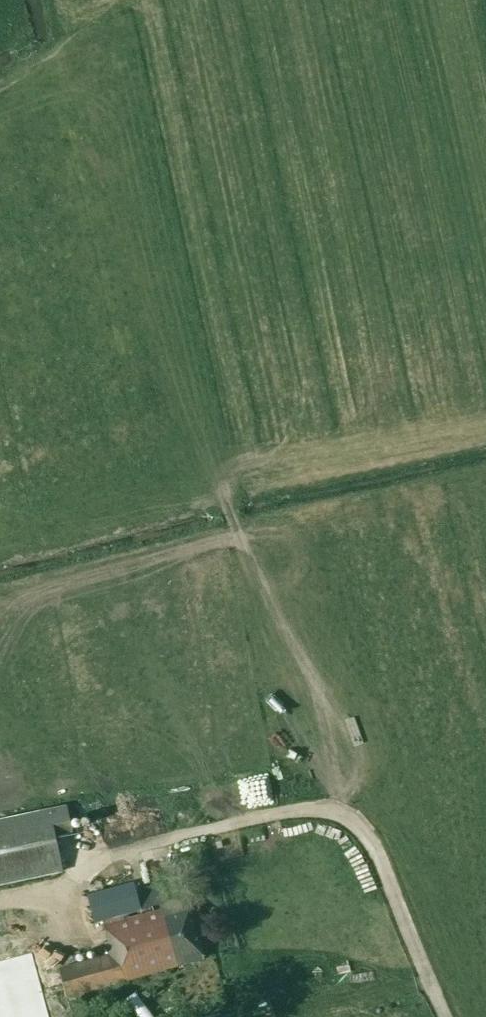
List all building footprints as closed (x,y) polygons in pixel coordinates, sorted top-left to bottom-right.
[(71,833),(65,806),(0,821),(0,885),(60,872),(52,837),(71,833)] [(147,886),(134,890),(132,883),(104,891),(101,879),(83,884),(93,923),(102,920),(108,942),(104,944),(107,956),(58,970),(66,999),(203,960),(186,898),(160,905),(161,910),(154,912),(147,886)] [(135,992),(126,999),(140,1016),(153,1016),(135,992)]
